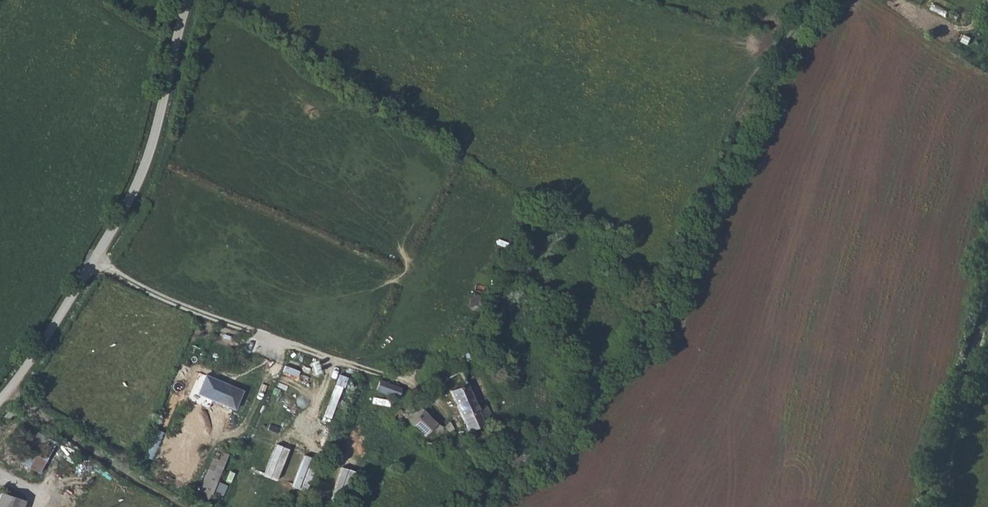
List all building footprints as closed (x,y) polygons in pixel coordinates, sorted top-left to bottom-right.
[(565,358),(576,359),(575,343),(569,342),(568,348),(566,348),(565,358)] [(330,418),(346,376),(339,373),(323,415),(330,418)] [(402,388),(380,381),(377,390),(398,397),(402,388)] [(220,383),(211,404),(234,413),(242,392),(220,383)] [(478,407),(467,383),(448,390),(467,428),(469,433),(485,424),(482,419),(491,413),(486,404),(478,407)] [(399,409),(390,417),(398,425),(404,419),(429,443),(434,437),(441,443),(446,437),(445,435),(454,427),(450,421),(443,425),(434,421),(413,401),(403,412),(399,409)] [(13,414),(10,411),(4,418),(8,421),(13,414)] [(153,459),(165,432),(156,428),(144,455),(153,459)] [(54,443),(34,432),(19,462),(38,473),(54,443)] [(265,476),(279,480),(287,446),(273,443),(265,476)] [(303,454),(293,486),(299,487),(309,456),(303,454)] [(343,502),(354,470),(341,465),(330,497),(343,502)] [(201,493),(213,498),(224,469),(219,468),(216,474),(210,471),(201,493)] [(1,493),(0,495),(0,506),(23,506),(25,501),(1,493)]
